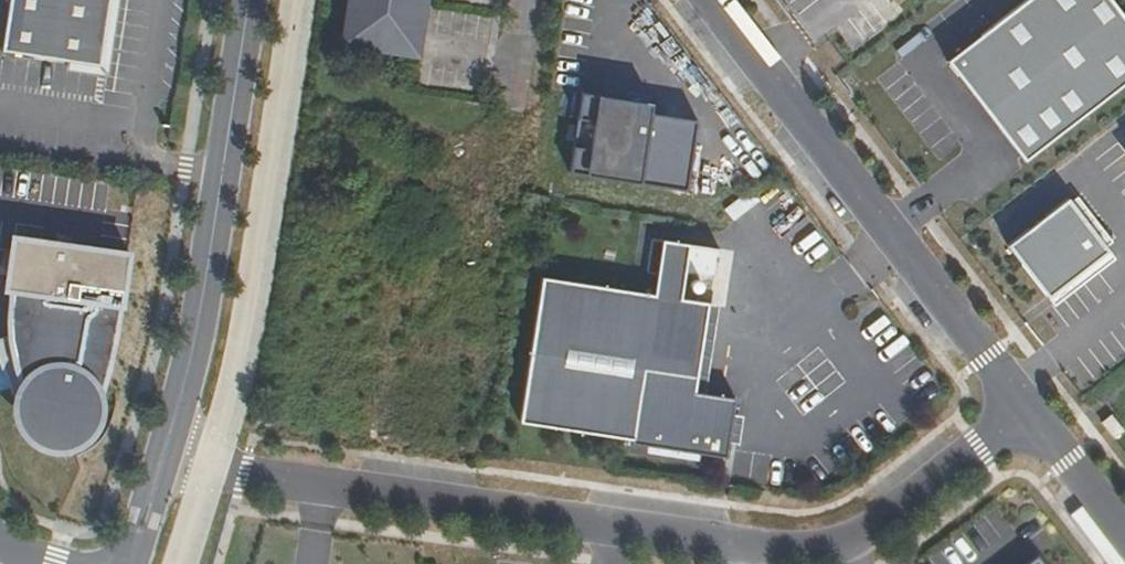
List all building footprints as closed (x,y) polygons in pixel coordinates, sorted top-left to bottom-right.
[(96,69),(107,0),(6,0),(0,40),(0,54),(96,69)] [(345,38),(413,49),(421,0),(351,0),(345,38)] [(1029,158),(1124,83),(1124,9),(1118,0),(1026,0),(951,58),(1029,158)] [(568,172),(686,190),(697,114),(651,107),(652,98),(581,88),(568,172)] [(750,189),(725,209),(734,220),(759,200),(750,189)] [(1108,250),(1067,198),(1006,245),(1047,298),(1108,250)] [(121,306),(129,254),(13,238),(5,290),(11,291),(8,322),(10,340),(15,368),(22,386),(30,387),(28,397),(28,406),(31,413),(34,420),(38,424),(44,428),(52,431),(59,431),(66,431),(72,429),(78,426),(84,418),(88,411),(90,406),(90,397),(100,396),(109,362),(115,334),(119,306),(121,306)] [(647,271),(658,273),(663,240),(652,238),(647,271)] [(654,295),(542,278),(519,424),(726,457),(728,442),(733,415),(735,398),(706,393),(695,391),(710,303),(683,298),(692,245),(663,240),(658,273),(654,295)] [(721,304),(710,303),(695,391),(706,393),(721,304)] [(825,398),(843,382),(817,352),(799,367),(825,398)] [(1102,421),(1115,438),(1124,431),(1111,414),(1102,421)] [(743,416),(733,415),(728,442),(739,443),(743,416)]
